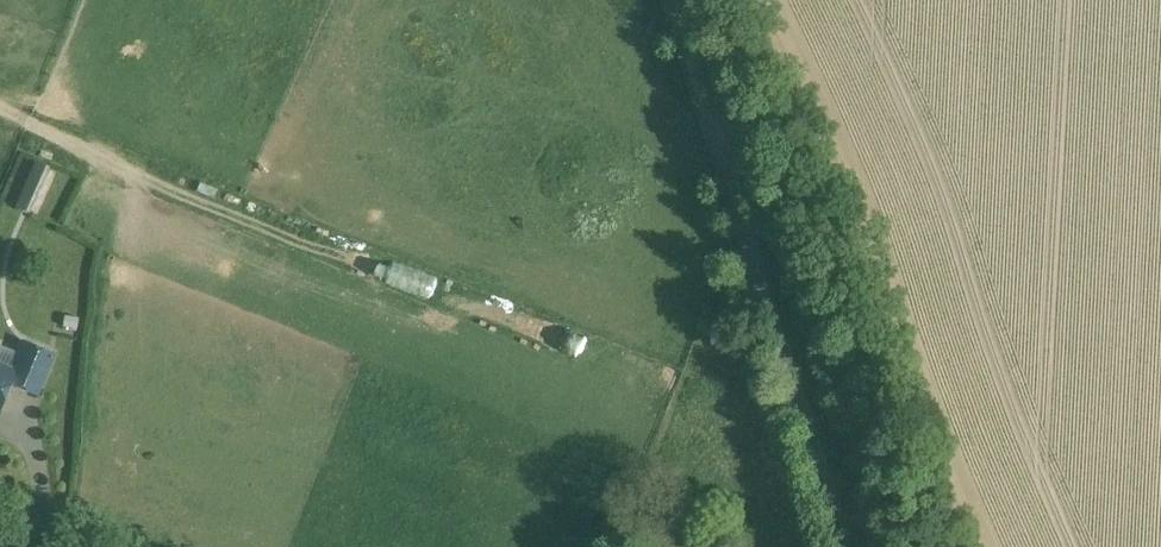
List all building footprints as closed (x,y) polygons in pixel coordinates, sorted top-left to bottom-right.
[(35,161),(15,205),(28,211),(48,167),(35,161)] [(24,342),(12,370),(13,371),(9,382),(35,392),(52,353),(24,342)] [(10,363),(15,350),(0,344),(0,359),(10,363)] [(0,365),(0,402),(9,382),(13,371),(12,370),(0,365)]
